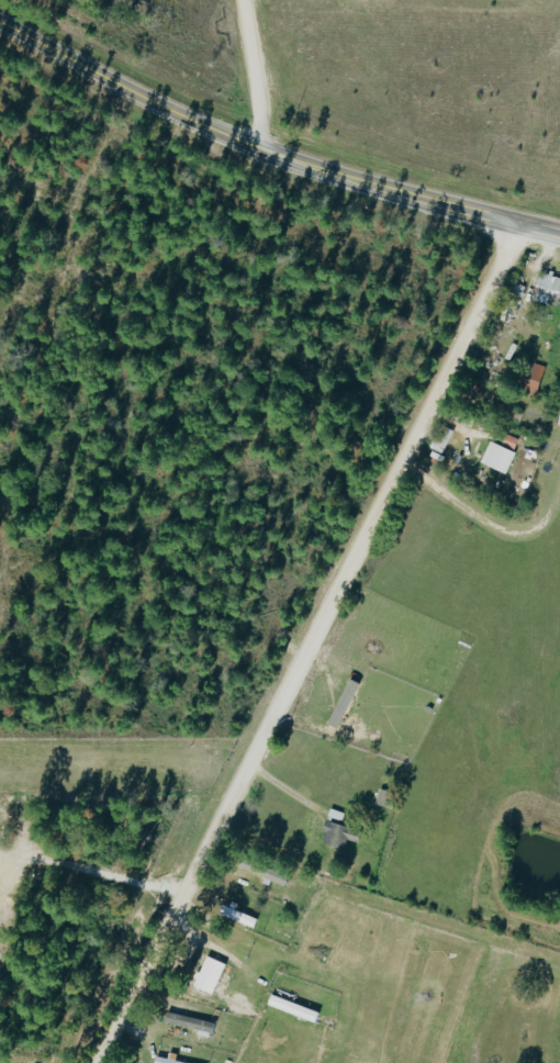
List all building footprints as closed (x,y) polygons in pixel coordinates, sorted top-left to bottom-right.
[(559,302),(559,283),(540,274),(533,289),(559,302)] [(525,286),(513,280),(504,300),(516,306),(525,286)] [(511,393),(531,402),(544,372),(524,363),(511,393)] [(512,457),(488,446),(478,467),(503,478),(512,457)] [(395,797),(379,792),(374,808),(390,813),(395,797)] [(360,833),(324,826),(320,848),(343,852),(345,843),(358,846),(360,833)] [(227,905),(222,917),(269,939),(274,927),(227,905)] [(191,990),(211,999),(224,968),(204,960),(191,990)] [(318,1016),(268,999),(265,1009),(314,1027),(318,1016)] [(162,1027),(210,1037),(212,1026),(165,1016),(162,1027)]
